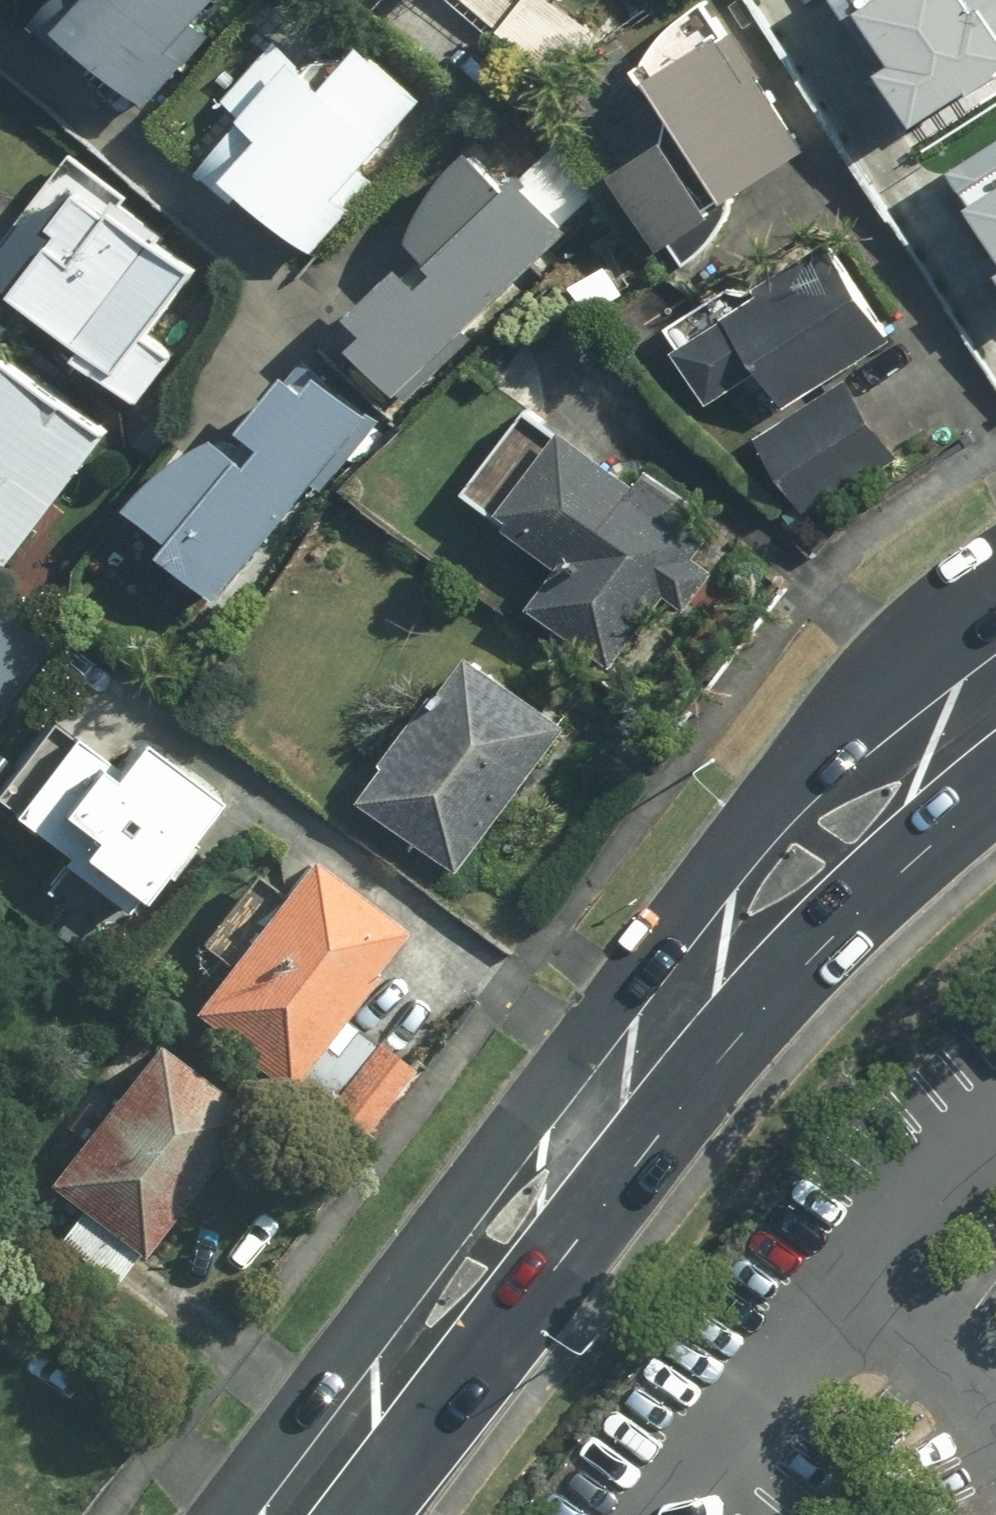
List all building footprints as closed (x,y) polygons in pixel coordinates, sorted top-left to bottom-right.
[(214,0),(40,0),(30,11),(148,111),(185,67),(168,54),(214,0)] [(428,96),(382,55),(392,44),(342,0),(305,0),(172,151),(227,199),(236,188),(319,261),(382,189),(361,171),(428,96)] [(546,79),(584,38),(543,0),(461,0),(546,79)] [(885,72),(870,81),(907,137),(995,79),(995,0),(837,0),(885,72)] [(810,157),(712,4),(627,58),(674,132),(605,175),(652,249),(670,237),(698,281),(763,240),(739,202),(810,157)] [(948,172),(995,244),(978,255),(995,282),(995,141),(948,172)] [(403,388),(569,224),(603,191),(556,144),(512,188),(471,146),(395,221),(421,247),(342,326),(403,388)] [(178,231),(70,154),(0,253),(0,295),(83,354),(74,367),(137,412),(174,360),(149,343),(196,277),(162,253),(178,231)] [(893,339),(829,250),(680,357),(711,399),(749,372),(782,418),(839,377),(893,339)] [(0,360),(0,568),(2,570),(103,441),(0,360)] [(223,594),(371,418),(310,368),(237,455),(202,426),(128,515),(223,594)] [(897,457),(839,377),(782,418),(757,436),(814,516),(897,457)] [(634,488),(556,431),(492,520),(555,566),(526,606),(604,663),(655,592),(685,613),(713,575),(688,557),(703,536),(692,528),(709,504),(652,463),(634,488)] [(566,730),(469,656),(356,806),(454,879),(566,730)] [(139,751),(123,774),(46,718),(0,780),(0,815),(60,859),(43,883),(135,950),(159,916),(141,903),(212,805),(139,751)] [(184,1020),(361,1139),(416,1072),(344,1021),(405,930),(295,856),(276,884),(251,867),(199,944),(224,961),(184,1020)] [(124,1084),(125,1085),(102,1115),(86,1102),(61,1135),(77,1147),(53,1180),(81,1201),(52,1239),(117,1288),(247,1120),(154,1048),(152,1047),(150,1045),(148,1044),(146,1043),(144,1043),(142,1042),(140,1042),(138,1042),(135,1042),(133,1042),(131,1043),(129,1043),(127,1044),(125,1046),(123,1047),(121,1048),(120,1050),(118,1052),(117,1054),(116,1056),(115,1058),(115,1060),(114,1062),(114,1064),(114,1066),(115,1069),(115,1071),(116,1073),(116,1075),(118,1077),(119,1079),(120,1081),(122,1082),(124,1084)]
